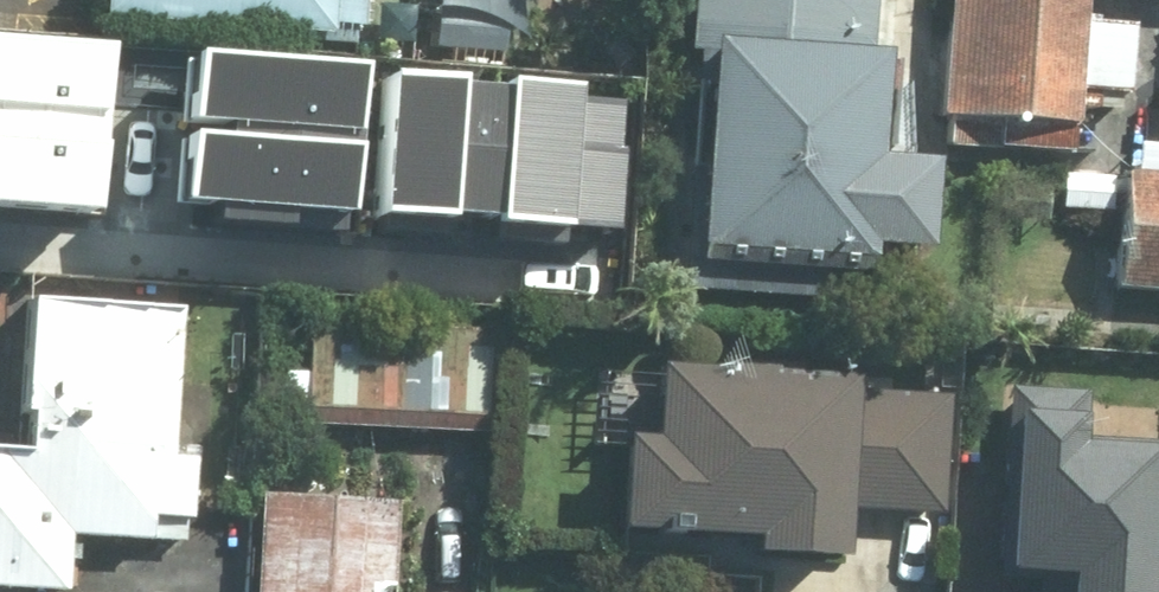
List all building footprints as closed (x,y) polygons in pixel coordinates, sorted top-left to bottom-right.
[(106,18),(336,33),(338,0),(107,0),(106,18)] [(862,0),(680,0),(662,260),(844,272),(862,0)] [(945,113),(1066,121),(1075,0),(953,0),(945,113)] [(112,120),(118,47),(0,37),(0,111),(112,120)] [(192,55),(185,120),(350,138),(357,72),(192,55)] [(387,81),(377,217),(606,233),(615,106),(580,103),(581,95),(387,81)] [(105,209),(112,120),(0,111),(0,201),(105,209)] [(182,142),(175,207),(340,224),(347,159),(182,142)] [(1113,173),(1105,288),(1158,291),(1158,176),(1113,173)] [(29,295),(19,458),(0,457),(0,587),(74,591),(78,535),(189,542),(190,522),(197,522),(201,457),(177,455),(186,305),(29,295)] [(498,362),(268,351),(265,427),(494,439),(498,362)] [(832,388),(832,382),(691,373),(690,379),(658,377),(653,447),(623,445),(617,537),(749,545),(748,563),(841,569),(845,515),(945,521),(953,396),(832,388)] [(1067,591),(1158,591),(1158,587),(1149,587),(1156,456),(1083,452),(1086,395),(1009,390),(1005,455),(1012,456),(1005,580),(1067,583),(1067,591)] [(250,591),(392,591),(397,503),(255,496),(250,591)]
